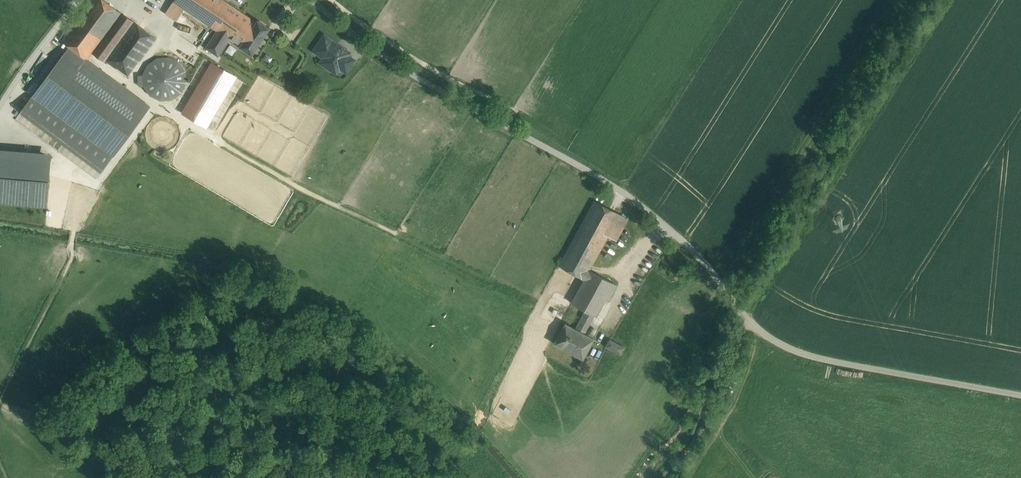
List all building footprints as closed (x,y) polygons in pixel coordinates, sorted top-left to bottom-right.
[(61,40),(69,46),(87,60),(93,51),(121,13),(104,0),(91,0),(61,40)] [(185,8),(174,0),(166,12),(177,19),(185,8)] [(227,36),(243,13),(223,0),(174,0),(185,8),(217,30),(227,36)] [(121,13),(93,51),(106,60),(133,22),(133,21),(121,13)] [(256,22),(243,13),(227,36),(230,38),(240,45),(240,46),(251,54),(270,28),(258,20),(256,22)] [(133,22),(106,60),(128,76),(155,39),(156,38),(133,21),(133,22)] [(227,36),(217,30),(205,47),(218,55),(230,38),(227,36)] [(349,52),(324,36),(314,51),(324,58),(329,61),(326,66),(336,72),(339,67),(347,55),(349,52)] [(87,60),(69,46),(33,95),(114,154),(150,106),(87,60)] [(347,55),(339,67),(346,71),(354,60),(347,55)] [(168,57),(157,58),(148,64),(143,74),(138,75),(139,86),(144,86),(150,95),(161,100),(172,99),(181,92),(186,82),(185,71),(179,62),(168,57)] [(321,62),(326,66),(329,61),(324,58),(321,62)] [(214,64),(206,75),(215,81),(223,70),(214,64)] [(215,81),(209,89),(228,102),(239,86),(242,81),(224,68),(223,70),(215,81)] [(256,99),(239,86),(228,102),(245,115),(256,99)] [(112,156),(32,96),(23,109),(103,169),(112,156)] [(0,176),(0,202),(46,206),(48,180),(0,176)] [(594,200),(559,265),(584,279),(589,270),(607,236),(619,214),(594,200)] [(619,214),(607,236),(616,241),(628,218),(619,214)] [(617,285),(590,270),(589,270),(584,279),(585,279),(581,286),(605,299),(608,301),(617,285)] [(605,299),(581,286),(572,303),(594,315),(596,316),(605,299)] [(575,329),(565,323),(555,343),(583,358),(593,338),(584,334),(594,315),(585,310),(575,329)] [(736,338),(730,338),(728,343),(731,347),(736,347),(739,342),(736,338)] [(624,347),(610,339),(606,346),(621,354),(624,347)]
